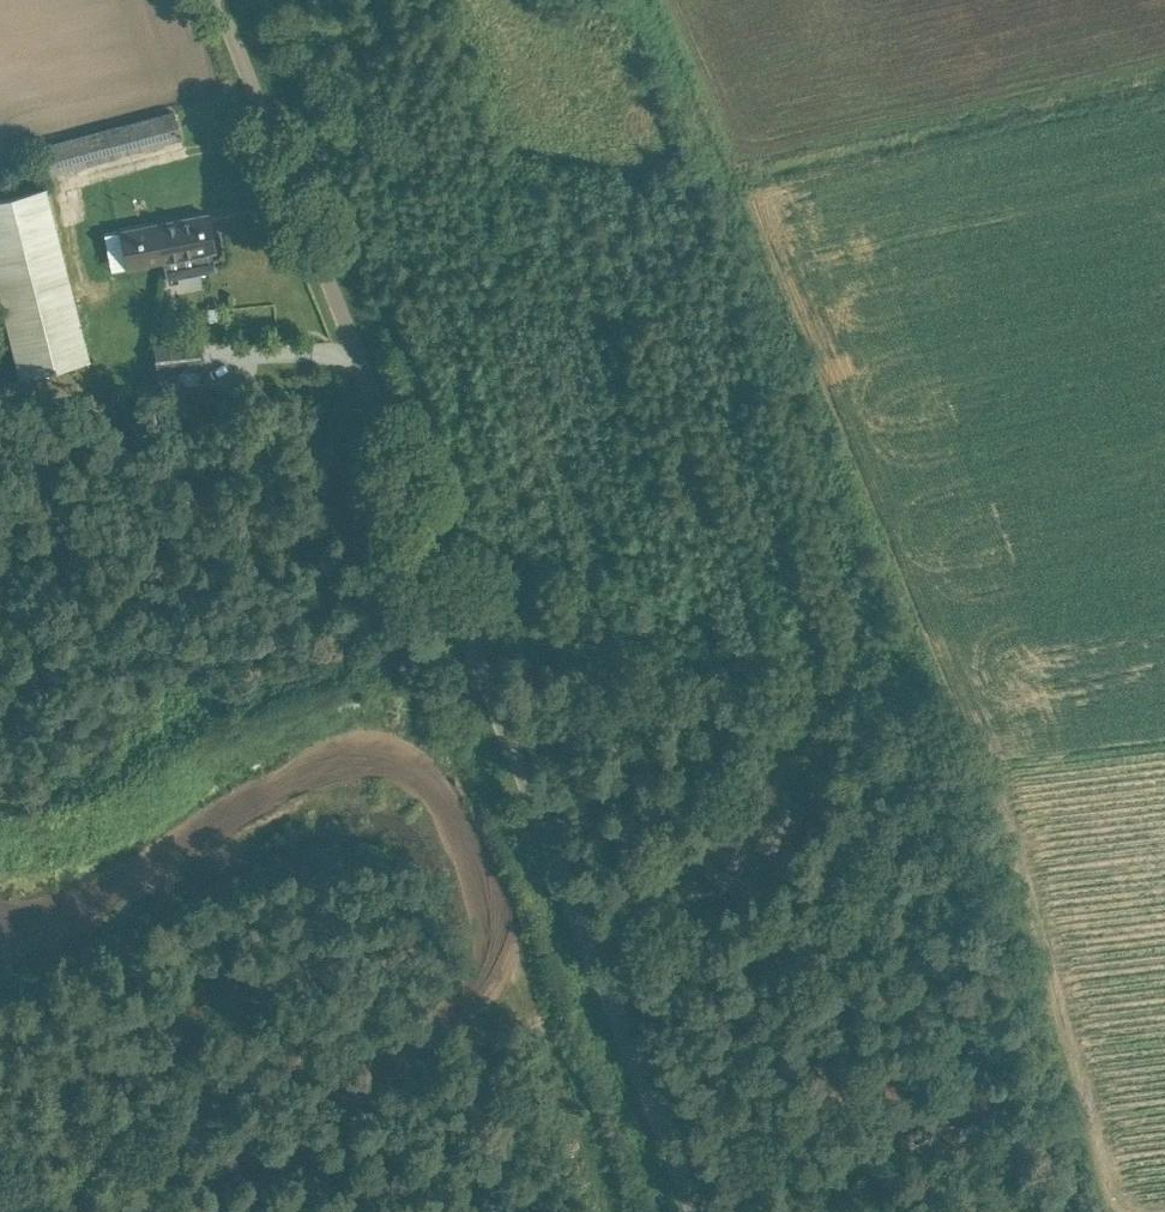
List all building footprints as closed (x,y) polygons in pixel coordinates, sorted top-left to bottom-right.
[(35,147),(43,175),(181,138),(174,110),(35,147)] [(0,196),(0,300),(19,374),(89,357),(45,184),(0,196)] [(216,249),(209,212),(166,220),(170,238),(158,240),(162,259),(216,249)] [(119,229),(126,266),(162,259),(158,240),(170,238),(166,220),(119,229)] [(155,343),(158,374),(201,370),(198,339),(155,343)]
